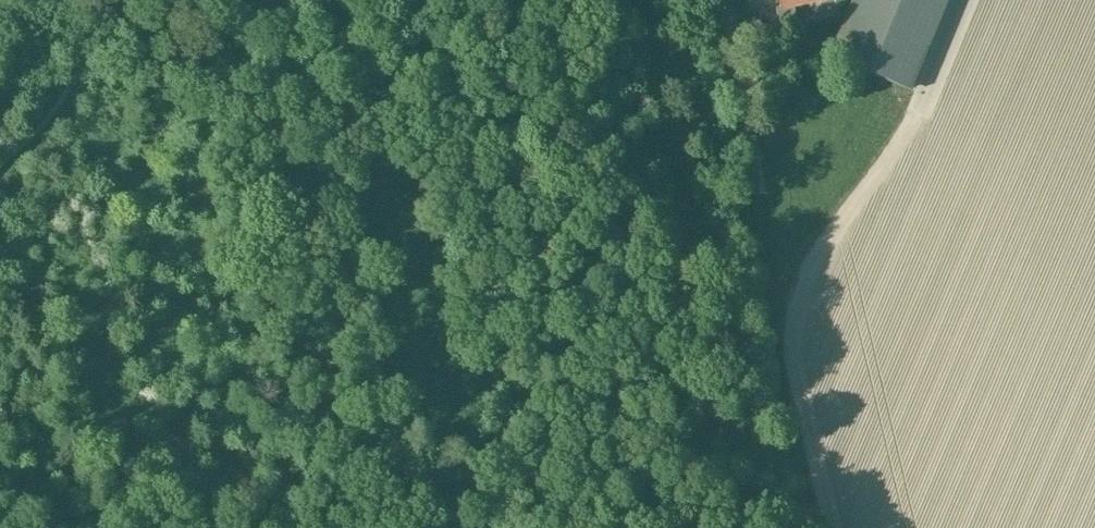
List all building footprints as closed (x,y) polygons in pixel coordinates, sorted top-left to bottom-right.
[(781,8),(777,8),(781,26),(797,22),(794,6),(821,0),(779,0),(781,8)] [(946,0),(853,0),(831,54),(910,87),(946,0)]
